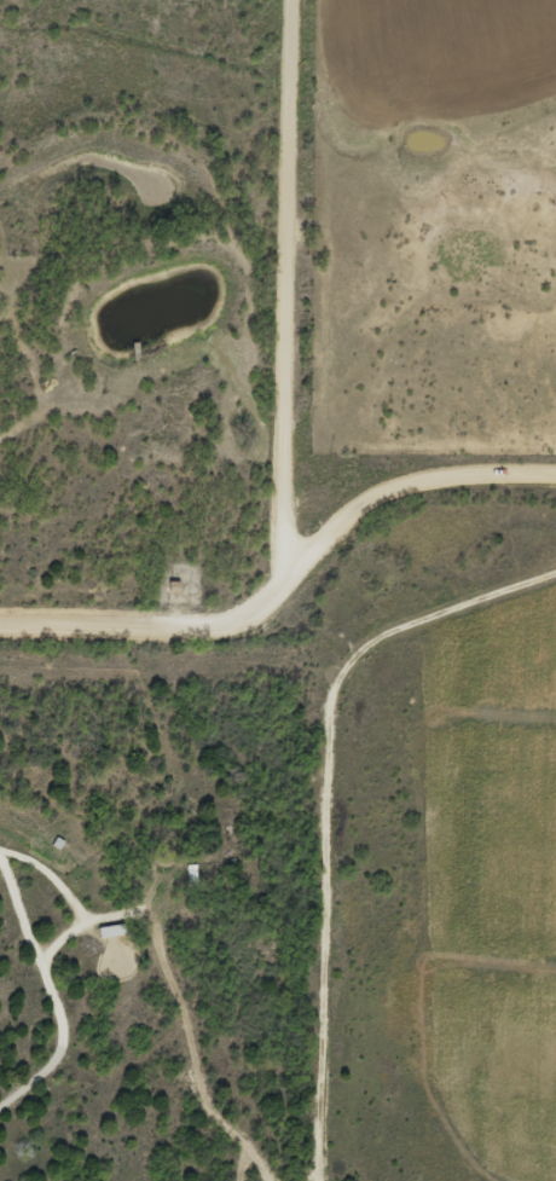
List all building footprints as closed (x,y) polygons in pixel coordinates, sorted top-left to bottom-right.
[(119,872),(132,898),(141,893),(128,867),(119,872)]
